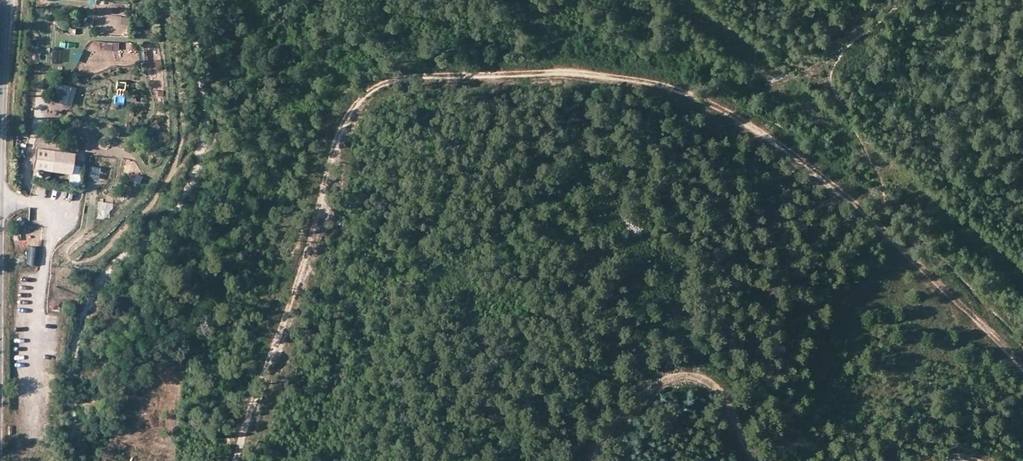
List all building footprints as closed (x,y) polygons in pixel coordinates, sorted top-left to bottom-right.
[(94,33),(127,34),(128,15),(94,14),(94,33)] [(49,40),(49,49),(67,49),(67,40),(49,40)] [(101,50),(118,51),(119,41),(102,41),(101,50)] [(113,94),(125,94),(125,75),(113,75),(113,94)] [(56,81),(51,100),(70,106),(76,87),(56,81)] [(90,122),(99,123),(100,113),(92,112),(90,122)] [(38,138),(36,148),(63,151),(64,141),(38,138)] [(74,153),(36,148),(34,168),(72,174),(74,153)] [(87,165),(87,178),(98,178),(98,165),(87,165)] [(96,201),(95,216),(110,218),(111,202),(96,201)] [(36,265),(37,246),(29,246),(27,265),(36,265)]
